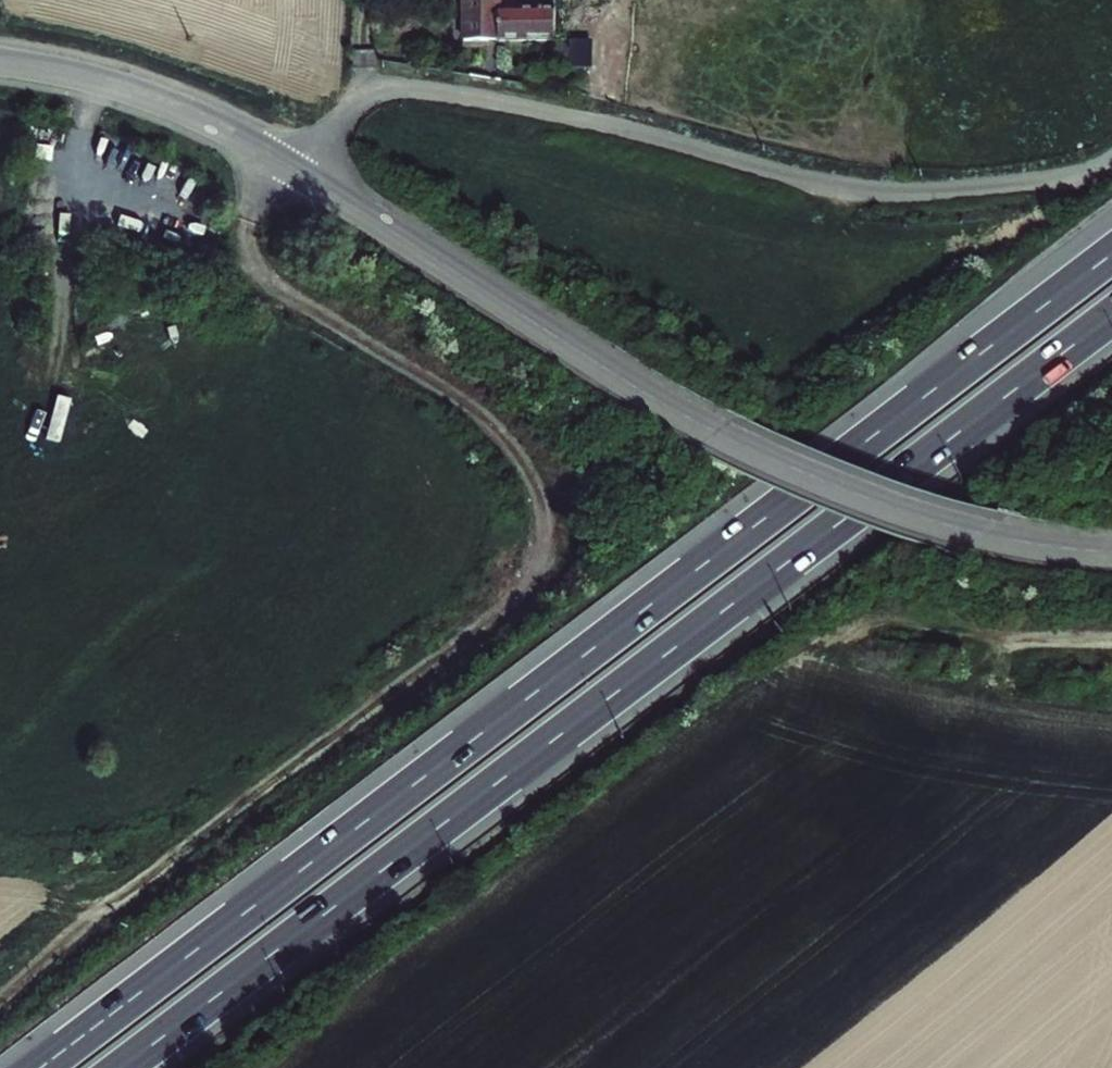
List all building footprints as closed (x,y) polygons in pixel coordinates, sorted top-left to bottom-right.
[(468,39),(559,41),(560,3),(550,3),(550,9),(501,8),(501,0),(469,0),(468,39)]
